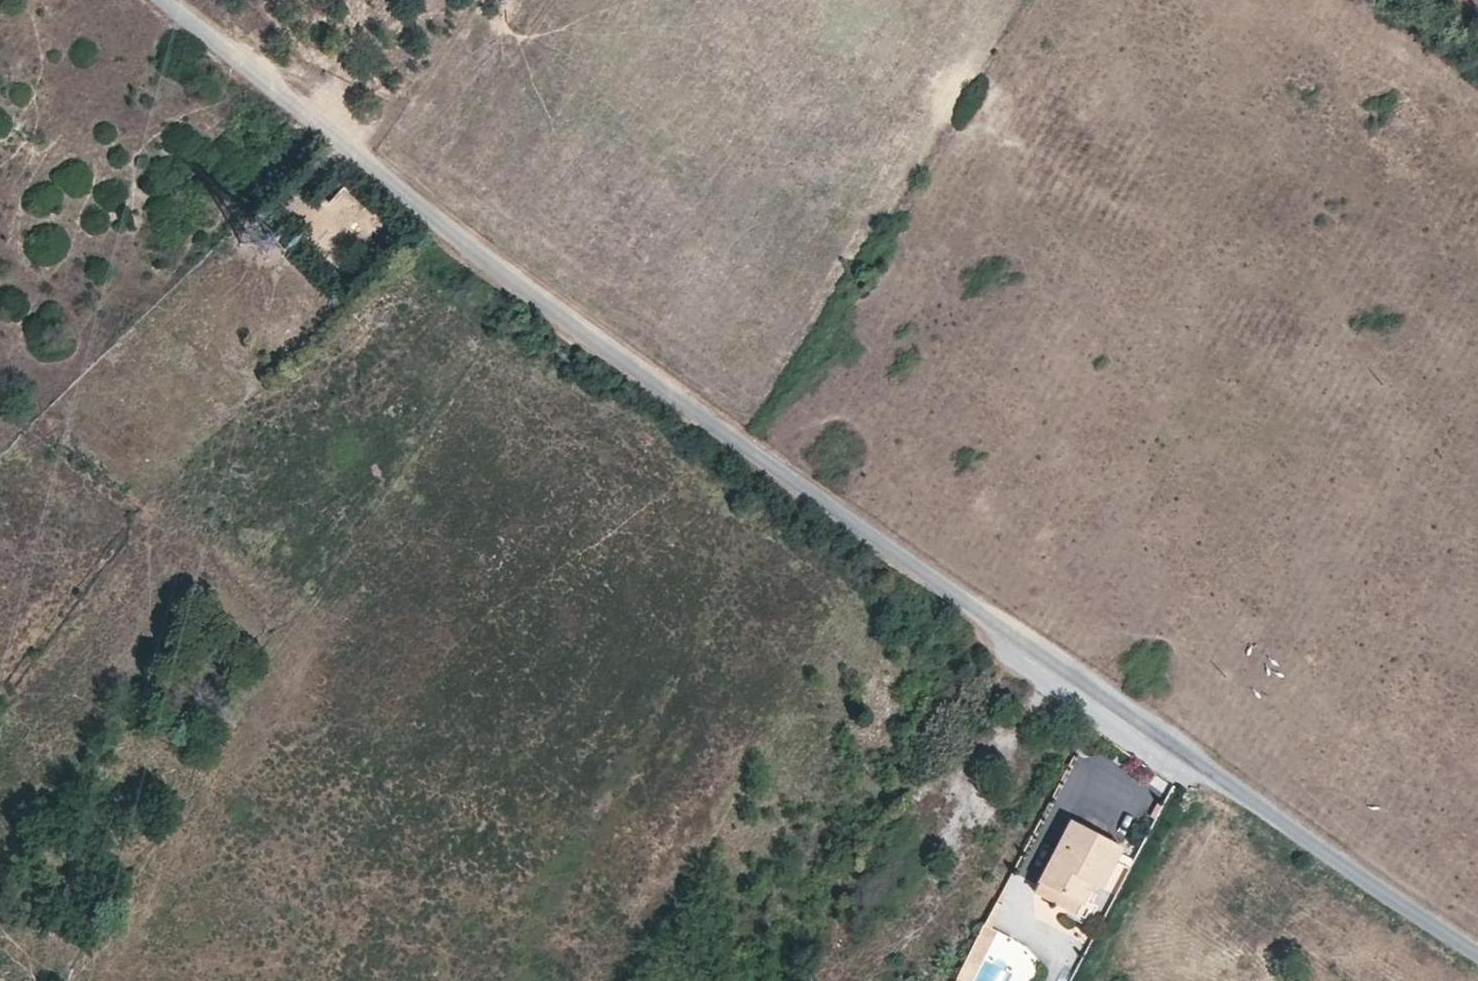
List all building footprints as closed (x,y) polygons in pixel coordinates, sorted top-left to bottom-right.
[(348,223),(369,201),(336,171),(315,195),(348,223)] [(1038,882),(1082,904),(1092,885),(1101,889),(1123,847),(1071,821),(1038,882)] [(1038,882),(1034,892),(1076,915),(1082,904),(1038,882)]
